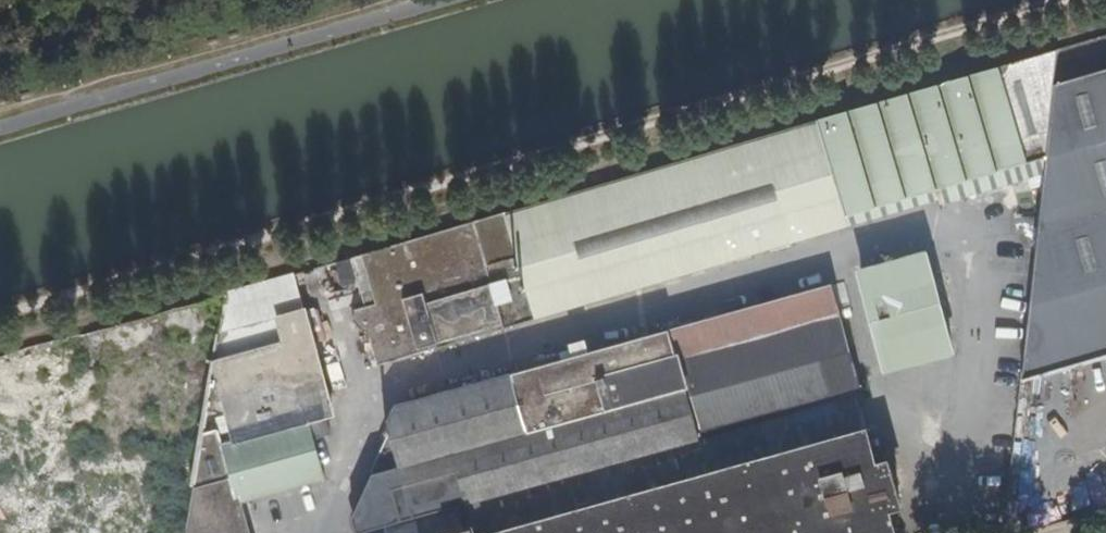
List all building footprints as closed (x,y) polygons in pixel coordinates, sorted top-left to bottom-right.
[(847,215),(1046,159),(1054,87),(1058,49),(818,120),(847,215)] [(1054,87),(1046,159),(1022,380),(1105,356),(1105,72),(1054,87)] [(843,228),(812,122),(334,264),(341,287),(351,284),(353,287),(355,287),(361,307),(354,310),(351,313),(351,320),(370,335),(379,365),(843,228)] [(950,349),(925,253),(861,270),(887,367),(950,349)] [(835,398),(846,436),(865,430),(855,394),(860,392),(829,283),(804,290),(835,398)] [(440,511),(835,398),(804,290),(554,363),(397,406),(389,423),(393,436),(354,519),(358,532),(440,511)] [(194,488),(186,532),(248,532),(240,506),(325,481),(314,441),(330,437),(325,417),(332,415),(306,314),(280,321),(286,345),(214,366),(194,488)] [(846,436),(835,398),(440,511),(446,532),(502,532),(846,436)] [(502,532),(895,532),(893,523),(903,521),(899,504),(900,504),(889,461),(875,464),(865,430),(846,436),(502,532)]
